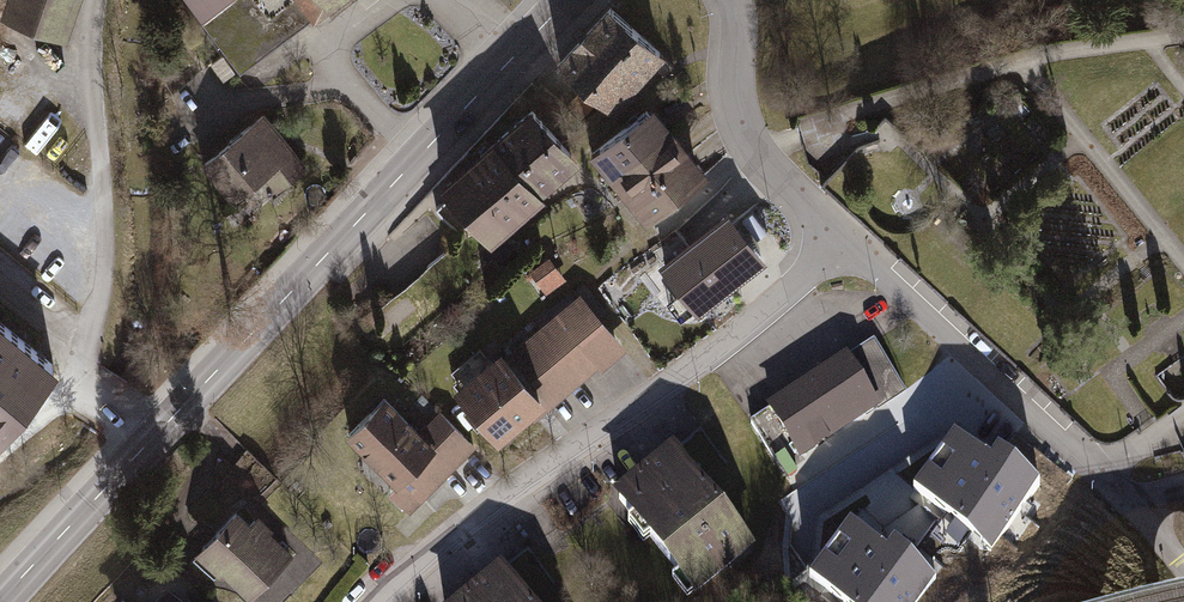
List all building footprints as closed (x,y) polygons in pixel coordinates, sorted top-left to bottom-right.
[(64,36),(76,0),(8,0),(3,15),(64,36)] [(236,73),(337,0),(182,0),(236,73)] [(664,54),(611,6),(561,62),(614,109),(664,54)] [(592,153),(610,176),(671,127),(652,104),(592,153)] [(578,161),(531,108),(494,141),(540,194),(578,161)] [(262,110),(195,162),(227,202),(261,176),(273,190),(306,164),(262,110)] [(610,176),(629,199),(690,150),(671,127),(610,176)] [(543,197),(540,194),(494,141),(432,195),(437,200),(432,204),(455,231),(468,219),(489,244),(543,197)] [(629,199),(648,222),(708,172),(690,150),(629,199)] [(711,245),(733,271),(764,244),(741,219),(711,245)] [(672,256),(689,277),(712,260),(695,238),(672,256)] [(549,257),(530,270),(546,293),(565,280),(549,257)] [(536,418),(627,342),(584,291),(506,356),(497,346),(451,385),(495,438),(529,409),(536,418)] [(0,323),(0,425),(50,364),(0,323)] [(842,359),(878,410),(907,390),(872,339),(842,359)] [(842,359),(769,409),(804,461),(878,410),(842,359)] [(409,512),(473,445),(435,409),(415,430),(378,395),(340,436),(376,471),(371,476),(409,512)] [(804,461),(769,409),(749,423),(784,474),(804,461)] [(673,451),(704,488),(730,467),(699,430),(673,451)] [(953,430),(911,485),(991,546),(1040,482),(997,450),(990,458),(953,430)] [(690,599),(753,548),(704,488),(673,451),(611,502),(690,599)] [(222,575),(248,600),(294,551),(257,516),(251,522),(236,508),(191,556),(217,581),(222,575)] [(807,575),(843,601),(913,601),(936,572),(893,540),(886,549),(849,520),(807,575)] [(525,601),(537,601),(556,586),(524,550),(499,572),(525,601)] [(499,572),(464,601),(525,601),(499,572)]
